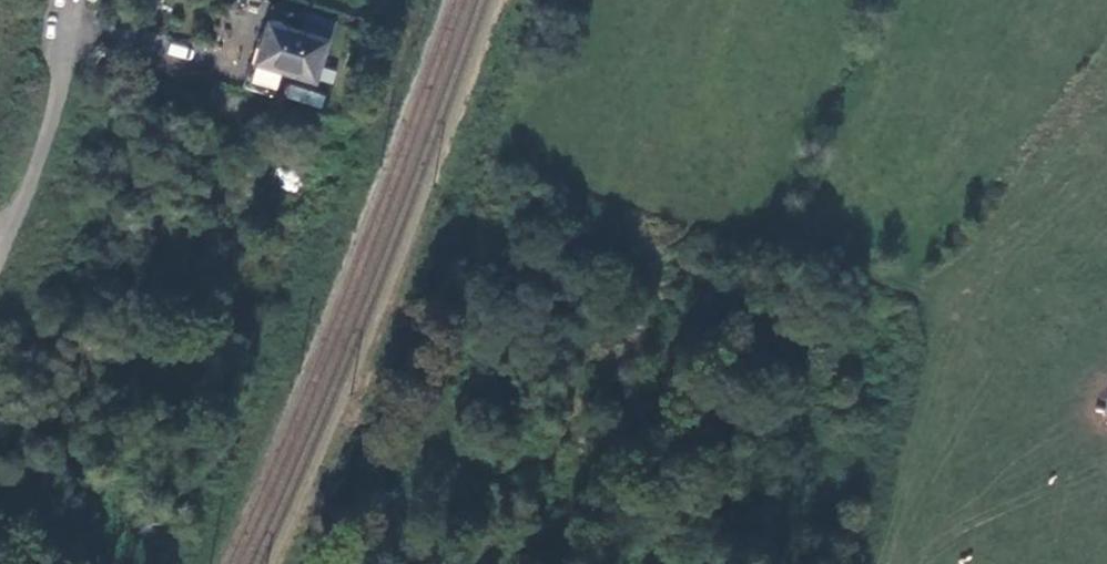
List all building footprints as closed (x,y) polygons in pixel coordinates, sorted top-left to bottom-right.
[(333,41),(273,23),(258,67),(319,86),(333,41)] [(287,83),(283,97),(321,109),(325,96),(287,83)]
